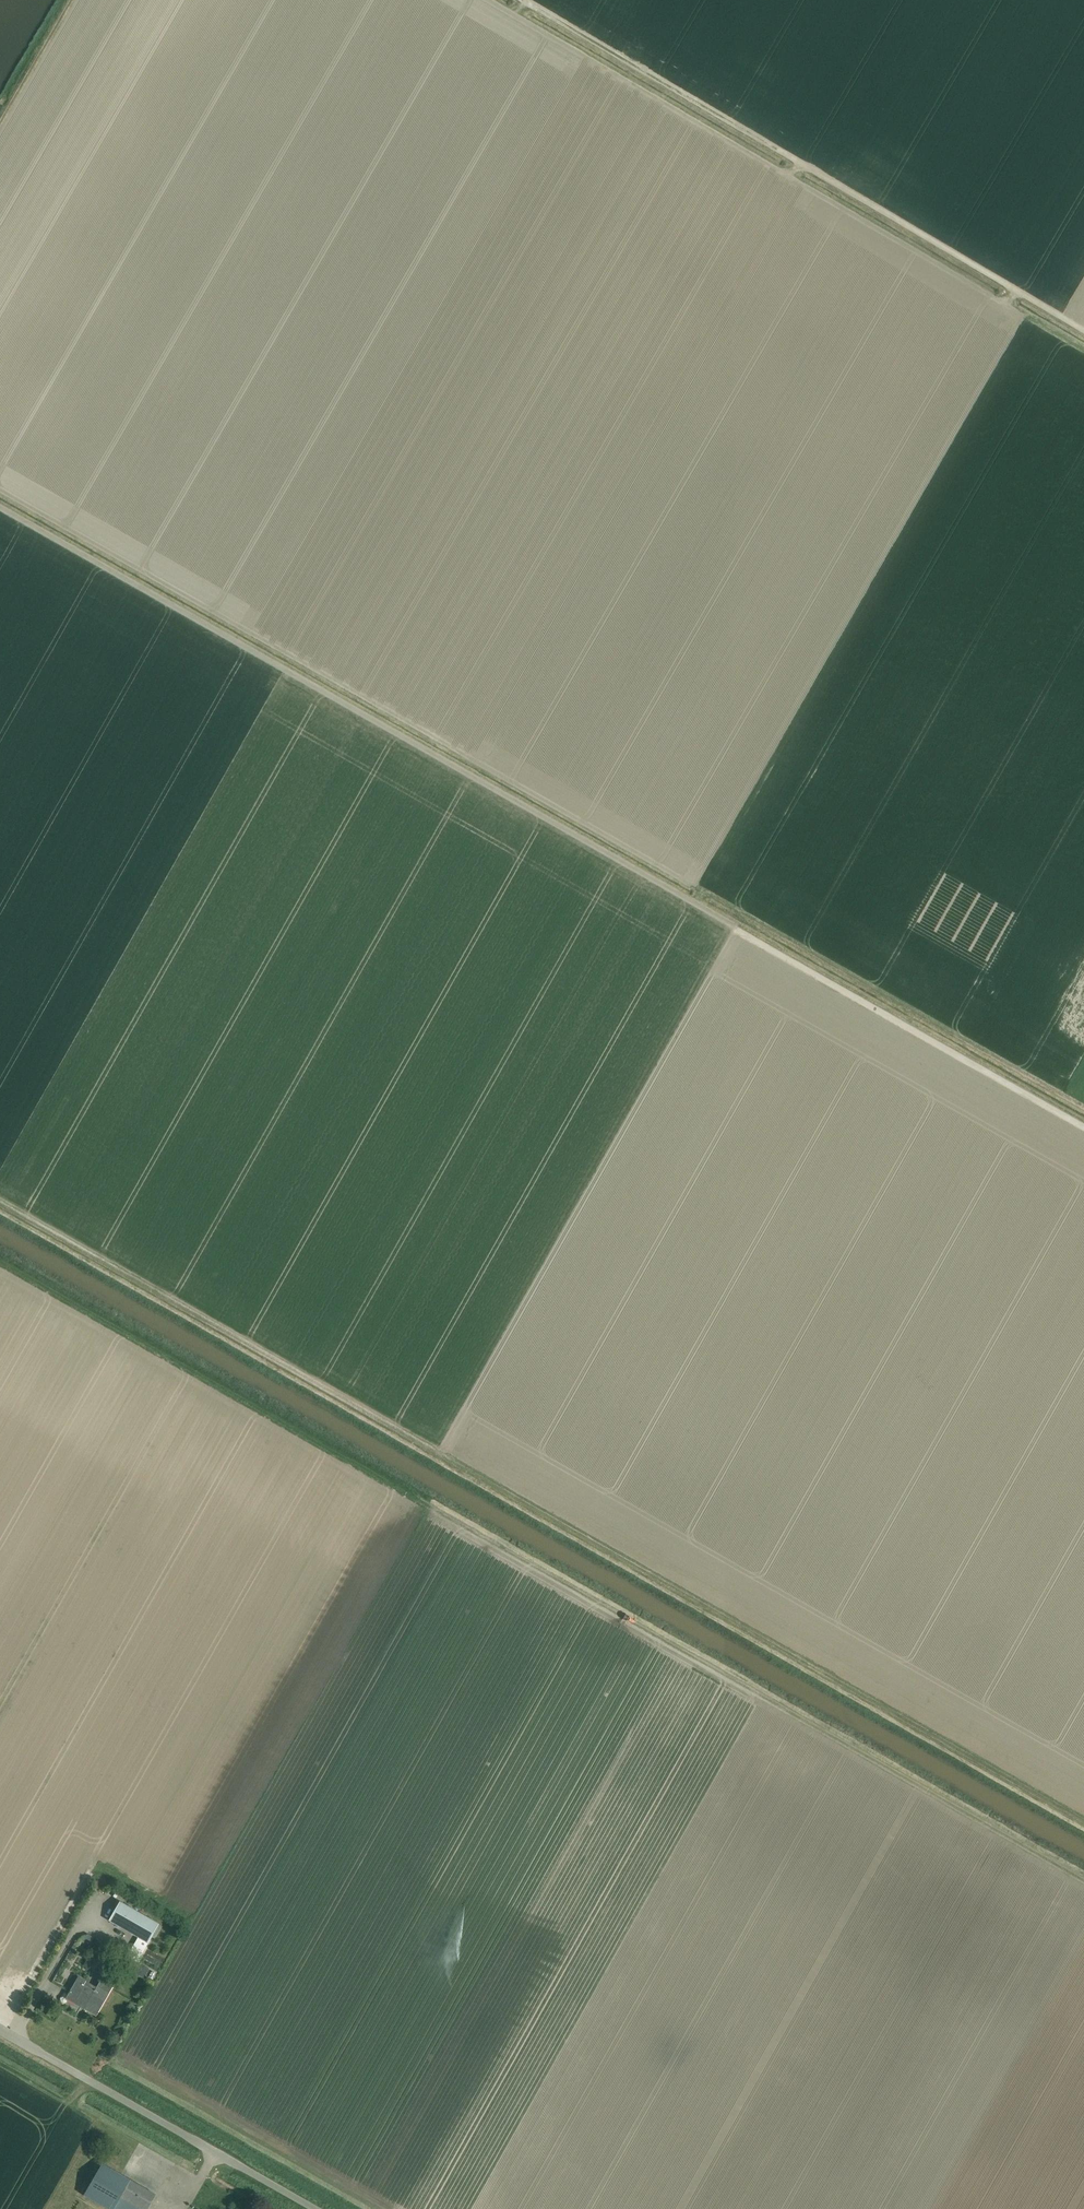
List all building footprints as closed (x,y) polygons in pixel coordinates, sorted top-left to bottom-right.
[(147,1943),(158,1924),(120,1902),(109,1921),(147,1943)] [(96,2017),(114,1985),(102,1978),(96,1987),(78,1977),(65,1999),(96,2017)] [(107,2208),(110,2208),(127,2178),(101,2164),(83,2195),(107,2208)] [(110,2208),(148,2208),(156,2195),(127,2178),(110,2208)]
